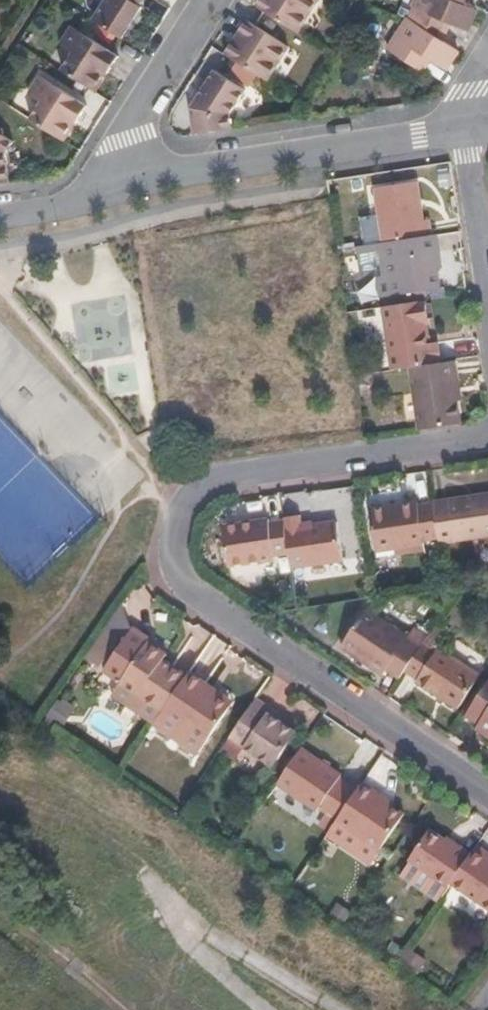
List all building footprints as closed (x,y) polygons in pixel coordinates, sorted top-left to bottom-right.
[(94,18),(124,37),(143,6),(141,5),(144,0),(105,0),(94,18)] [(257,2),(299,29),(317,0),(258,0),(257,2)] [(414,10),(416,12),(411,24),(409,23),(390,54),(420,74),(428,62),(433,65),(437,58),(450,65),(458,53),(441,43),(449,26),(454,28),(457,21),(470,26),(475,12),(462,7),(465,0),(418,0),(414,10)] [(247,18),(226,51),(268,77),(288,45),(247,18)] [(467,33),(470,26),(457,21),(454,28),(467,33)] [(75,51),(64,69),(95,89),(106,71),(110,73),(120,55),(72,24),(61,42),(75,51)] [(437,58),(433,65),(445,73),(450,65),(437,58)] [(191,106),(196,134),(225,129),(232,128),(230,113),(244,88),(215,69),(191,106)] [(44,103),(33,120),(64,139),(77,120),(80,121),(90,104),(42,74),(30,94),(44,103)] [(19,182),(14,147),(19,138),(10,133),(9,127),(3,123),(0,125),(0,185),(19,182)] [(387,241),(432,234),(430,217),(422,218),(416,180),(374,188),(383,242),(387,241)] [(440,251),(437,233),(432,234),(387,241),(394,284),(377,287),(378,297),(390,295),(405,292),(407,304),(424,302),(431,301),(429,288),(440,286),(435,251),(440,251)] [(405,292),(390,295),(392,306),(407,304),(405,292)] [(384,307),(394,371),(407,369),(439,365),(436,345),(426,347),(422,325),(427,325),(424,302),(407,304),(392,306),(384,307)] [(407,369),(417,431),(458,425),(452,380),(457,379),(455,362),(439,365),(407,369)] [(431,504),(431,506),(436,540),(437,545),(487,538),(487,496),(431,504)] [(419,542),(436,540),(431,506),(415,507),(414,503),(366,510),(373,552),(419,546),(419,542)] [(300,518),(283,520),(283,524),(288,555),(290,569),(341,563),(336,524),(302,529),(300,518)] [(288,555),(283,524),(269,526),(269,521),(222,528),(228,568),(274,562),(274,558),(288,555)] [(385,669),(397,678),(402,670),(421,642),(424,637),(411,629),(405,639),(364,612),(339,649),(380,676),(385,669)] [(162,710),(184,677),(161,661),(167,653),(146,640),(149,636),(134,626),(104,671),(123,684),(162,710)] [(421,642),(402,670),(416,679),(413,682),(454,708),(477,674),(437,648),(434,651),(421,642)] [(208,685),(188,672),(184,677),(162,710),(151,726),(196,757),(206,742),(229,708),(204,691),(208,685)] [(463,714),(477,723),(473,728),(487,737),(487,676),(463,714)] [(162,710),(123,684),(112,699),(151,726),(162,710)] [(233,702),(208,685),(204,691),(229,708),(233,702)] [(271,710),(253,698),(227,737),(272,766),(295,732),(268,714),(271,710)] [(333,820),(352,791),(335,780),(338,776),(298,749),(273,786),(313,812),(315,809),(323,815),(317,824),(326,830),(333,820)] [(372,791),(359,782),(352,791),(333,820),(376,848),(400,813),(371,793),(372,791)] [(376,848),(333,820),(326,830),(324,834),(367,862),(376,848)] [(407,857),(446,883),(450,877),(469,849),(457,841),(454,845),(442,836),(427,827),(407,857)] [(445,833),(442,836),(454,845),(457,841),(445,833)] [(475,840),(469,849),(450,877),(487,903),(487,855),(485,853),(487,850),(487,849),(475,840)] [(446,883),(407,857),(396,872),(436,899),(446,883)] [(331,915),(341,922),(347,914),(336,907),(331,915)]
